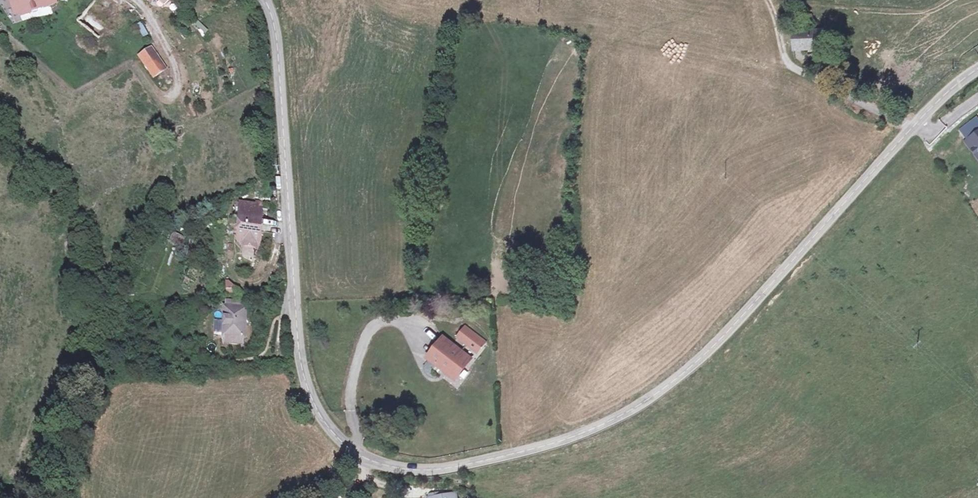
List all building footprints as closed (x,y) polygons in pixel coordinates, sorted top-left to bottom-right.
[(10,4),(15,2),(20,14),(20,15),(31,12),(31,10),(54,1),(54,0),(9,0),(10,4)] [(14,16),(20,14),(15,2),(10,4),(14,16)] [(137,24),(140,37),(146,36),(143,22),(137,24)] [(818,31),(792,33),(793,48),(820,46),(818,31)] [(167,68),(152,45),(137,56),(153,79),(167,68)] [(962,135),(975,156),(977,154),(977,124),(962,135)] [(239,200),(234,242),(239,250),(261,248),(263,202),(239,200)] [(183,249),(188,238),(172,232),(167,242),(183,249)] [(226,295),(234,294),(233,282),(225,282),(226,295)] [(248,301),(224,300),(222,344),(247,346),(248,301)] [(463,358),(447,327),(424,339),(441,369),(463,358)] [(473,331),(463,335),(466,343),(470,342),(474,350),(485,345),(480,334),(475,336),(473,331)]
